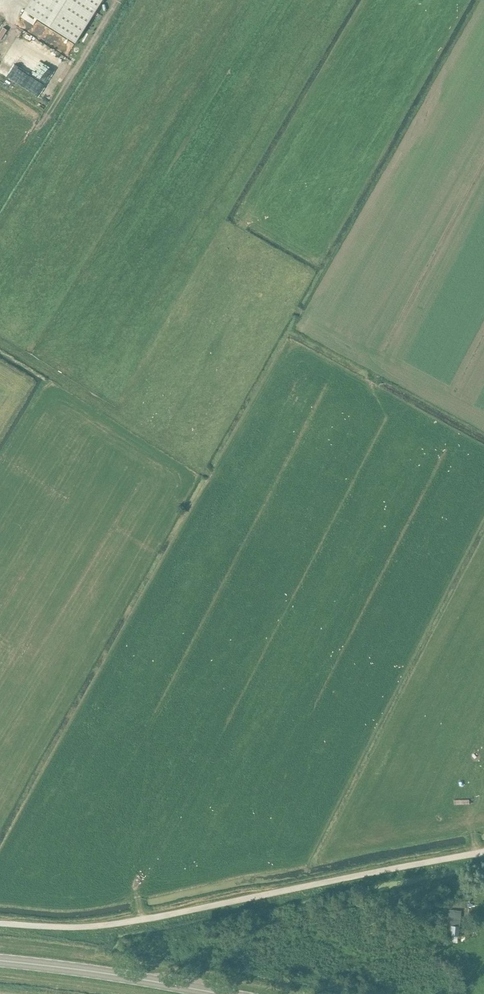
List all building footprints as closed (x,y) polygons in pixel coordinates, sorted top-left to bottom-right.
[(23,11),(24,12),(21,17),(33,25),(36,20),(73,43),(100,0),(30,0),(23,11)] [(20,82),(29,66),(1,51),(0,54),(0,72),(20,82)] [(459,937),(460,911),(448,910),(447,937),(459,937)]
